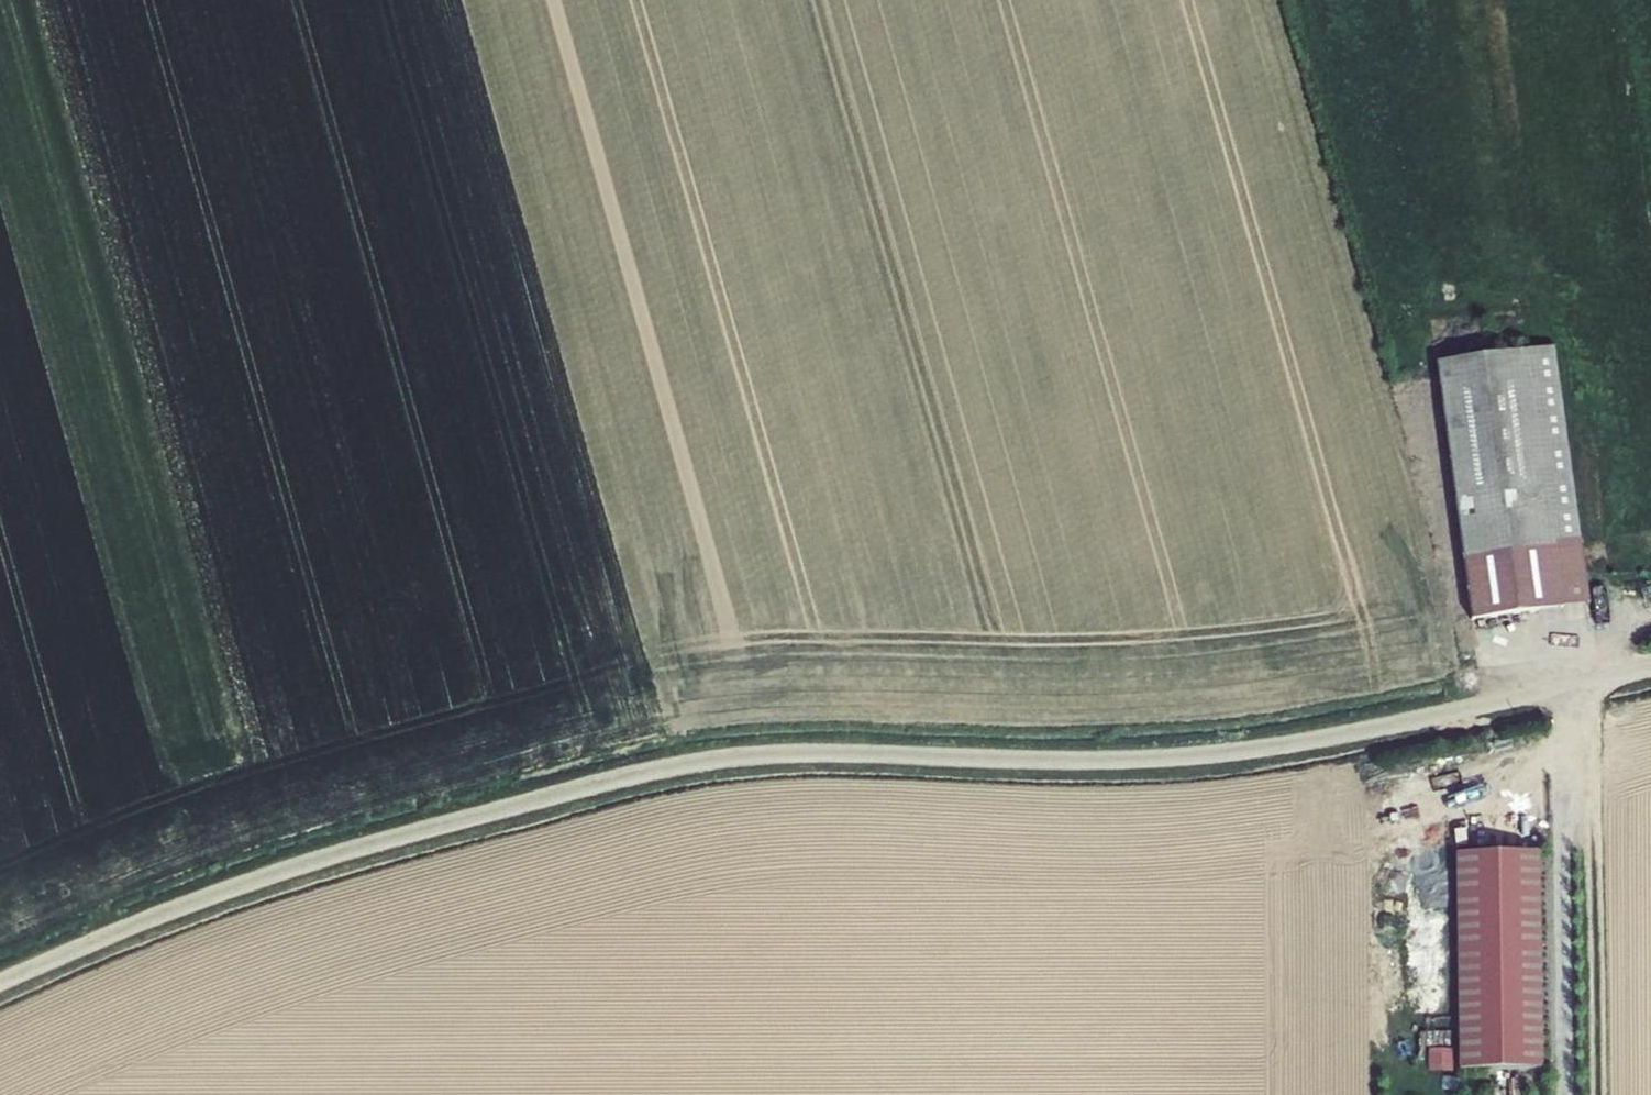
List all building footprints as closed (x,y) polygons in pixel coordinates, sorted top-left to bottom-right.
[(1555,343),(1528,347),(1564,606),(1592,603),(1555,343)] [(1564,606),(1528,347),(1436,360),(1473,619),(1564,606)] [(1540,851),(1457,852),(1459,1071),(1542,1070),(1540,851)] [(1453,1049),(1429,1049),(1429,1071),(1453,1072),(1453,1049)]
